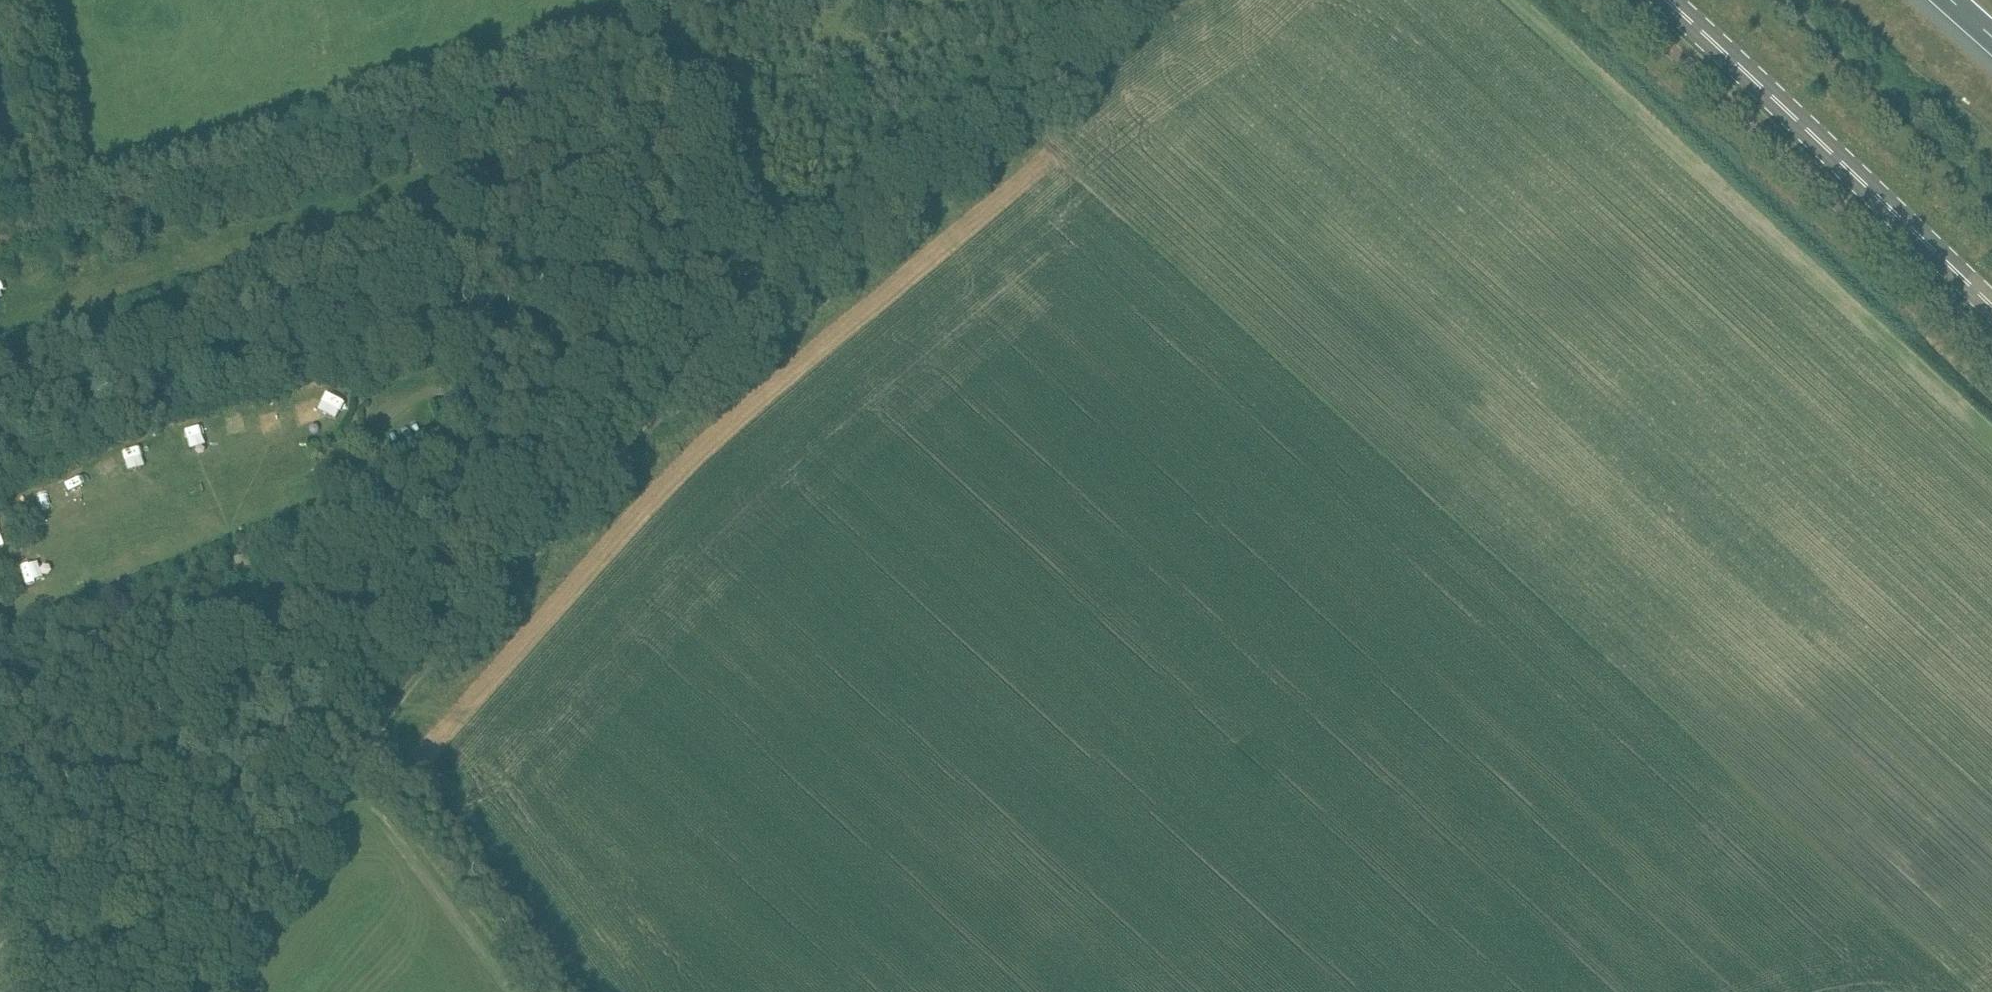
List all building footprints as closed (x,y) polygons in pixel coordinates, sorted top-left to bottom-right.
[(311,398),(324,413),(339,400),(326,385),(311,398)] [(186,451),(202,450),(202,432),(185,432),(186,451)] [(92,499),(88,477),(64,481),(68,504),(92,499)] [(33,504),(53,497),(50,487),(30,494),(33,504)] [(24,580),(45,573),(40,559),(19,565),(24,580)]
